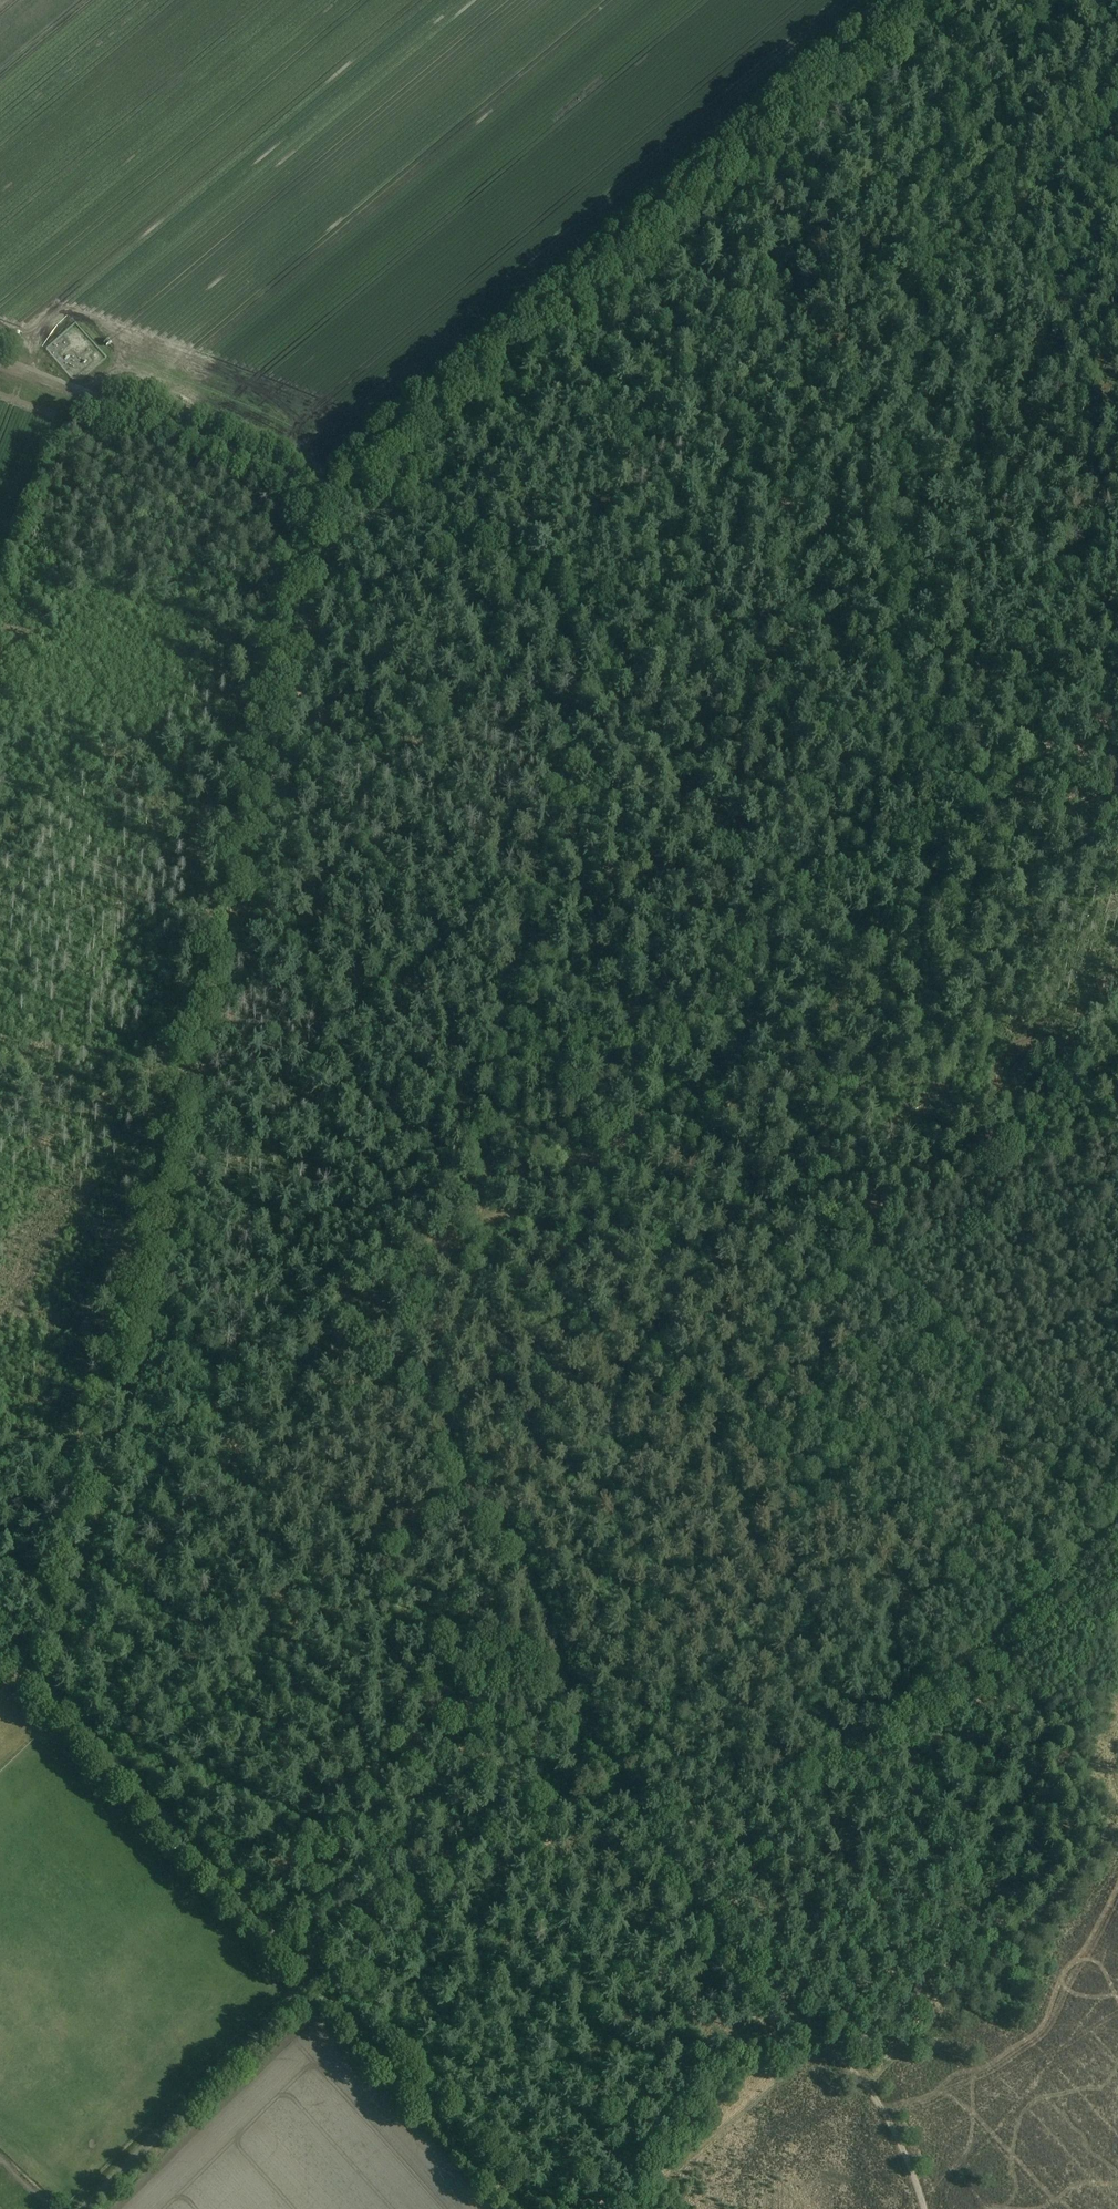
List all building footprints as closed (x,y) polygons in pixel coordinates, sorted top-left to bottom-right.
[(87,365),(88,366),(99,358),(75,327),(62,336),(67,344),(56,351),(74,375),(87,365)]
